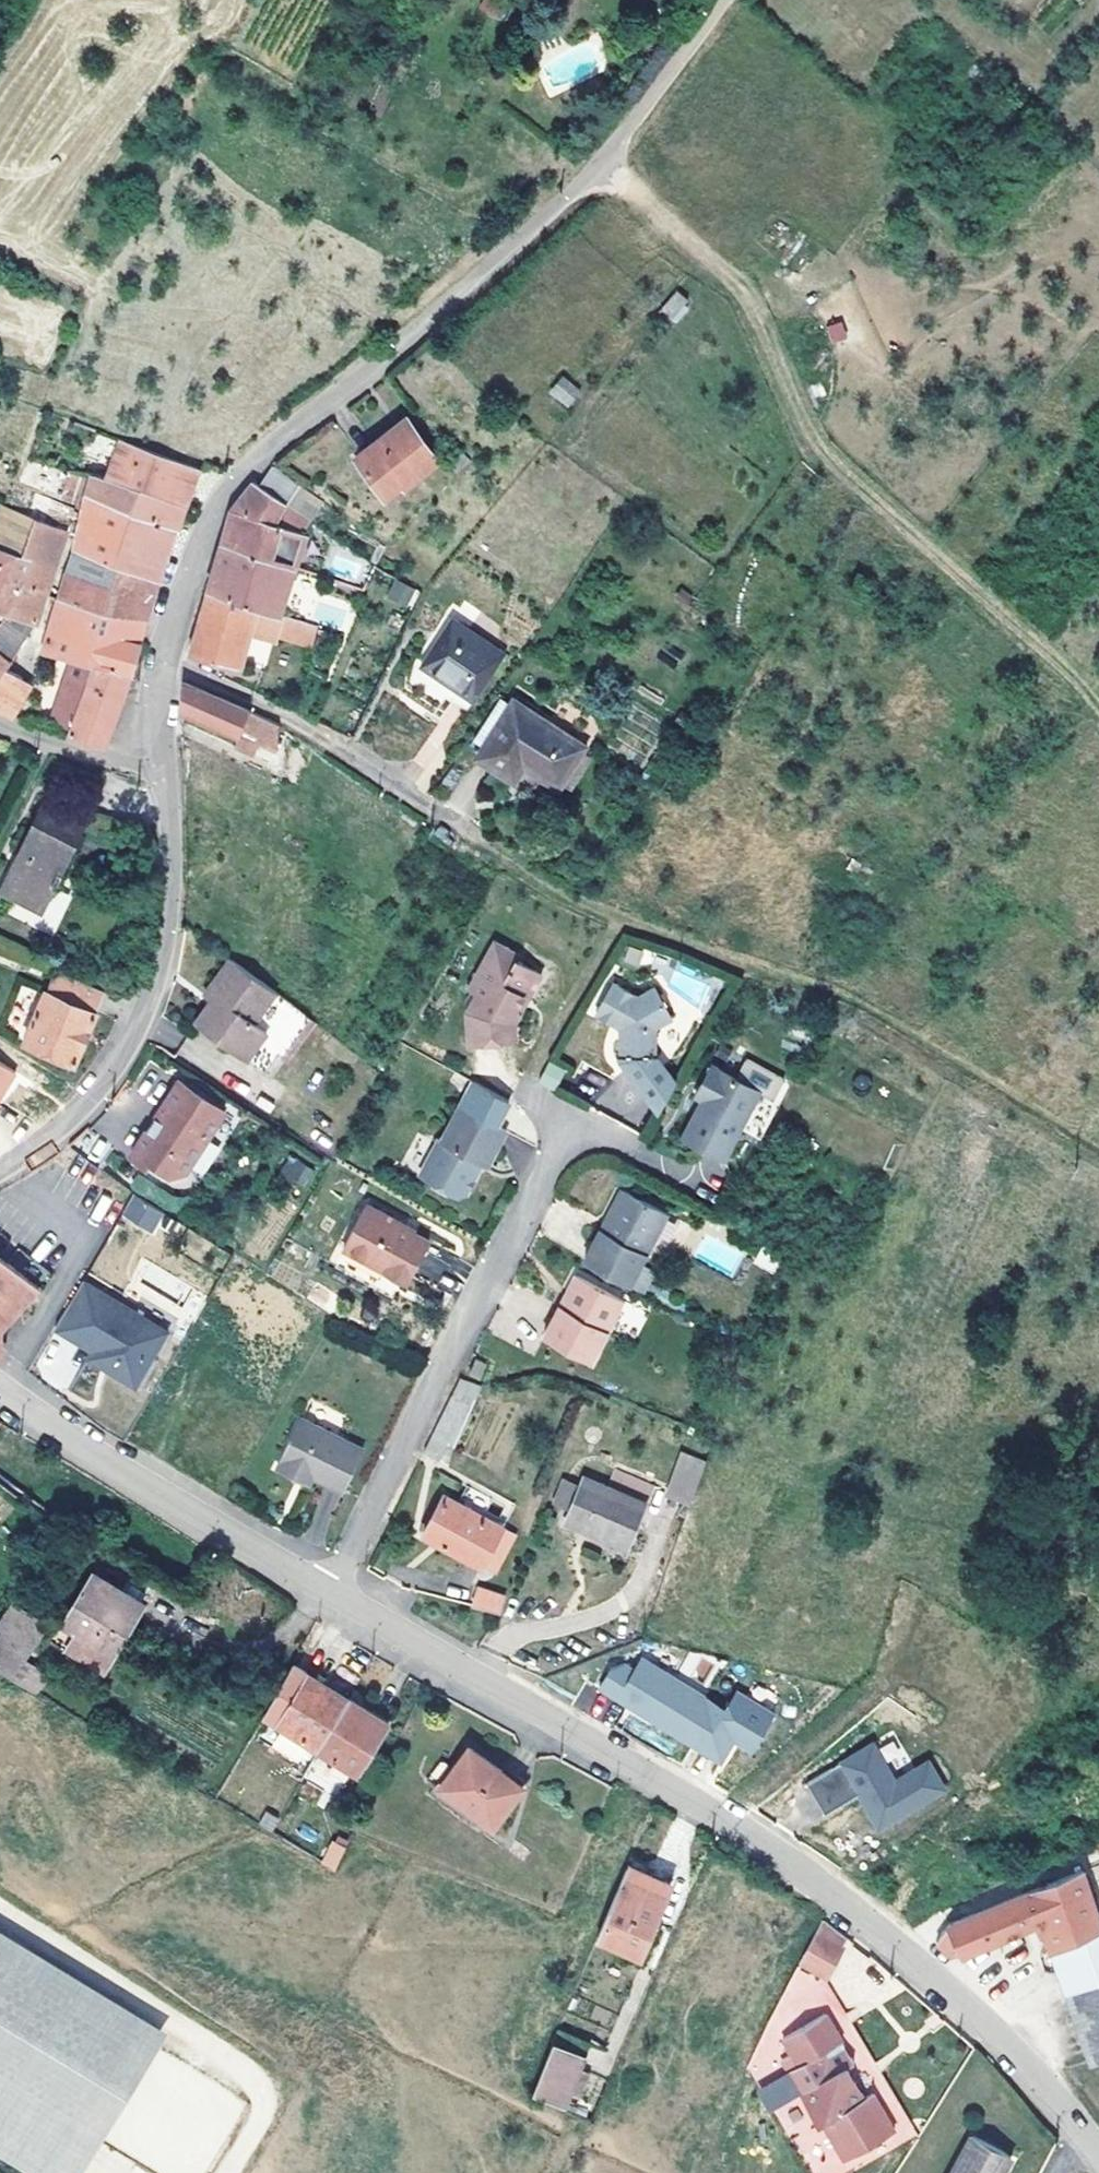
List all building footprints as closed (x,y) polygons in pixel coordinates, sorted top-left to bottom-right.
[(501,0),(484,0),(483,3),(498,11),(504,1),(501,0)] [(688,300),(677,290),(657,313),(668,322),(688,300)] [(826,325),(831,342),(847,338),(842,321),(826,325)] [(581,390),(562,375),(551,389),(570,404),(581,390)] [(406,418),(356,457),(385,495),(404,482),(405,484),(438,460),(406,418)] [(101,450),(114,456),(107,478),(186,507),(191,490),(199,468),(97,433),(89,453),(98,457),(101,450)] [(86,473),(68,466),(62,499),(77,504),(86,473)] [(267,474),(260,485),(285,503),(300,484),(272,468),(267,474)] [(107,478),(96,476),(79,532),(73,550),(159,579),(168,548),(175,528),(178,529),(186,507),(107,478)] [(253,482),(232,508),(228,517),(221,542),(295,569),(312,521),(285,503),(260,485),(253,482)] [(72,510),(53,500),(42,519),(70,529),(72,510)] [(25,567),(50,579),(70,529),(42,519),(0,504),(0,555),(25,567)] [(295,569),(221,542),(214,565),(207,591),(280,614),(295,569)] [(159,579),(73,550),(63,583),(153,597),(156,588),(159,579)] [(8,611),(25,567),(0,555),(0,608),(8,611)] [(25,567),(8,611),(0,623),(0,674),(3,669),(32,624),(50,579),(25,567)] [(414,587),(396,577),(389,592),(405,602),(414,587)] [(153,597),(63,583),(55,603),(146,617),(150,607),(153,597)] [(280,614),(207,591),(199,621),(190,651),(241,667),(250,634),(252,626),(277,632),(280,614)] [(146,617),(55,603),(40,648),(71,657),(91,663),(131,671),(142,634),(146,617)] [(317,625),(280,614),(277,632),(252,626),(250,634),(273,641),(275,635),(312,645),(317,625)] [(503,653),(451,618),(420,664),(472,699),(503,653)] [(91,663),(71,657),(50,717),(70,724),(91,663)] [(131,671),(91,663),(70,724),(67,734),(105,742),(119,707),(125,691),(131,671)] [(3,669),(0,674),(0,710),(11,716),(31,682),(3,669)] [(187,682),(184,711),(241,734),(245,725),(251,708),(187,682)] [(583,746),(512,700),(478,756),(514,778),(523,764),(558,786),(561,782),(583,746)] [(281,722),(251,708),(245,725),(280,739),(281,722)] [(245,725),(241,734),(279,750),(280,739),(245,725)] [(597,754),(583,746),(561,782),(574,791),(597,754)] [(92,813),(50,793),(5,883),(46,903),(92,813)] [(5,883),(1,891),(42,910),(46,903),(5,883)] [(214,998),(198,1020),(266,1071),(309,1013),(260,977),(232,957),(206,992),(214,998)] [(478,991),(481,994),(474,1002),(474,1040),(498,1040),(502,1045),(521,1045),(521,1029),(526,1023),(525,1015),(533,1004),(539,1004),(552,986),(528,969),(522,977),(500,961),(478,991)] [(107,987),(56,967),(26,1040),(77,1061),(107,987)] [(629,989),(611,1019),(637,1034),(636,1062),(664,1102),(682,1073),(671,1058),(671,1033),(686,1023),(669,994),(653,1004),(629,989)] [(539,1004),(533,1004),(525,1015),(526,1023),(539,1004)] [(313,1018),(309,1013),(266,1071),(271,1075),(313,1018)] [(498,1040),(474,1040),(474,1049),(500,1048),(502,1045),(498,1040)] [(736,1076),(758,1090),(770,1070),(747,1057),(736,1076)] [(548,1060),(547,1064),(538,1078),(553,1086),(563,1069),(548,1060)] [(707,1088),(702,1098),(683,1128),(722,1151),(758,1090),(736,1076),(712,1062),(700,1083),(707,1088)] [(157,1114),(163,1118),(155,1130),(149,1126),(132,1151),(146,1162),(150,1156),(171,1170),(186,1167),(225,1110),(180,1080),(157,1114)] [(444,1140),(441,1137),(420,1172),(457,1194),(464,1194),(468,1192),(485,1163),(489,1165),(508,1131),(499,1125),(512,1101),(477,1081),(444,1140)] [(707,1088),(700,1083),(694,1092),(702,1098),(707,1088)] [(163,1118),(157,1114),(149,1126),(155,1130),(163,1118)] [(91,1123),(72,1141),(100,1163),(116,1143),(91,1123)] [(305,1189),(315,1168),(287,1156),(277,1176),(305,1189)] [(148,1195),(137,1188),(135,1191),(126,1207),(136,1213),(148,1195)] [(606,1228),(601,1225),(585,1256),(645,1288),(657,1268),(642,1260),(668,1211),(625,1188),(620,1189),(609,1210),(612,1218),(606,1228)] [(165,1206),(148,1195),(136,1213),(154,1225),(165,1206)] [(372,1203),(355,1233),(375,1239),(369,1258),(410,1280),(432,1239),(400,1221),(402,1219),(372,1203)] [(375,1239),(355,1233),(348,1247),(369,1258),(375,1239)] [(6,1344),(2,1339),(3,1326),(40,1285),(0,1255),(0,1353),(6,1344)] [(565,1304),(560,1301),(544,1331),(590,1356),(623,1295),(577,1272),(568,1288),(571,1295),(565,1304)] [(84,1278),(56,1325),(94,1347),(90,1354),(136,1382),(168,1328),(84,1278)] [(486,1356),(477,1351),(469,1366),(479,1371),(486,1356)] [(485,1384),(462,1375),(457,1385),(480,1395),(485,1384)] [(327,1435),(299,1421),(276,1471),(296,1481),(300,1473),(306,1476),(327,1435)] [(362,1452),(327,1435),(306,1476),(312,1479),(341,1493),(362,1452)] [(706,1461),(682,1451),(666,1492),(686,1500),(691,1503),(706,1461)] [(652,1487),(614,1471),(608,1488),(645,1504),(652,1487)] [(306,1476),(300,1473),(296,1481),(302,1484),(306,1476)] [(312,1479),(306,1476),(302,1484),(308,1487),(312,1479)] [(582,1485),(567,1478),(556,1503),(571,1510),(582,1485)] [(584,1478),(582,1485),(571,1510),(566,1520),(627,1546),(645,1504),(608,1488),(584,1478)] [(459,1501),(483,1514),(493,1497),(468,1483),(459,1501)] [(445,1493),(425,1533),(483,1563),(503,1526),(483,1514),(459,1501),(445,1493)] [(691,1503),(686,1500),(678,1513),(686,1516),(691,1503)] [(515,1532),(503,1526),(483,1563),(495,1569),(515,1532)] [(145,1601),(93,1570),(63,1620),(82,1632),(114,1652),(145,1601)] [(506,1598),(479,1588),(473,1605),(501,1612),(506,1598)] [(12,1602),(0,1620),(0,1666),(5,1669),(39,1619),(12,1602)] [(114,1652),(82,1632),(70,1651),(100,1669),(114,1652)] [(756,1740),(774,1711),(737,1689),(724,1710),(704,1698),(706,1695),(641,1656),(610,1669),(599,1686),(721,1759),(735,1736),(733,1735),(737,1729),(756,1740)] [(351,1698),(295,1664),(265,1716),(279,1725),(297,1736),(319,1749),(351,1698)] [(390,1722),(351,1698),(319,1749),(360,1774),(390,1722)] [(297,1736),(279,1725),(269,1744),(286,1754),(297,1736)] [(753,1747),(756,1740),(737,1729),(733,1735),(735,1736),(753,1747)] [(877,1828),(942,1789),(926,1762),(893,1782),(870,1744),(805,1783),(823,1814),(857,1794),(877,1828)] [(523,1785),(471,1747),(441,1785),(492,1826),(523,1785)] [(349,1844),(337,1839),(324,1863),(336,1870),(349,1844)] [(672,1883),(629,1865),(598,1936),(642,1955),(672,1883)] [(1045,1932),(1067,1995),(1098,1984),(1098,1917),(1083,1870),(950,1923),(963,1950),(964,1952),(1035,1922),(1039,1935),(1045,1932)] [(817,1931),(844,1945),(848,1936),(823,1918),(817,1931)] [(963,1950),(950,1923),(937,1941),(951,1954),(963,1950)] [(0,1930),(0,2154),(31,2172),(81,2172),(167,2030),(0,1930)] [(844,1945),(817,1931),(799,1966),(827,1980),(844,1945)] [(1067,1995),(1090,2062),(1098,2058),(1098,1984),(1067,1995)] [(786,2042),(803,2069),(792,2076),(823,2128),(826,2126),(848,2163),(897,2134),(875,2097),(868,2101),(849,2069),(838,2076),(826,2055),(845,2044),(829,2017),(786,2042)] [(560,2030),(555,2040),(586,2053),(590,2042),(560,2030)] [(586,2053),(555,2040),(534,2092),(564,2105),(581,2066),(586,2053)] [(608,2079),(581,2066),(564,2105),(591,2119),(608,2079)] [(974,2133),(952,2172),(1002,2172),(1013,2153),(974,2133)]
